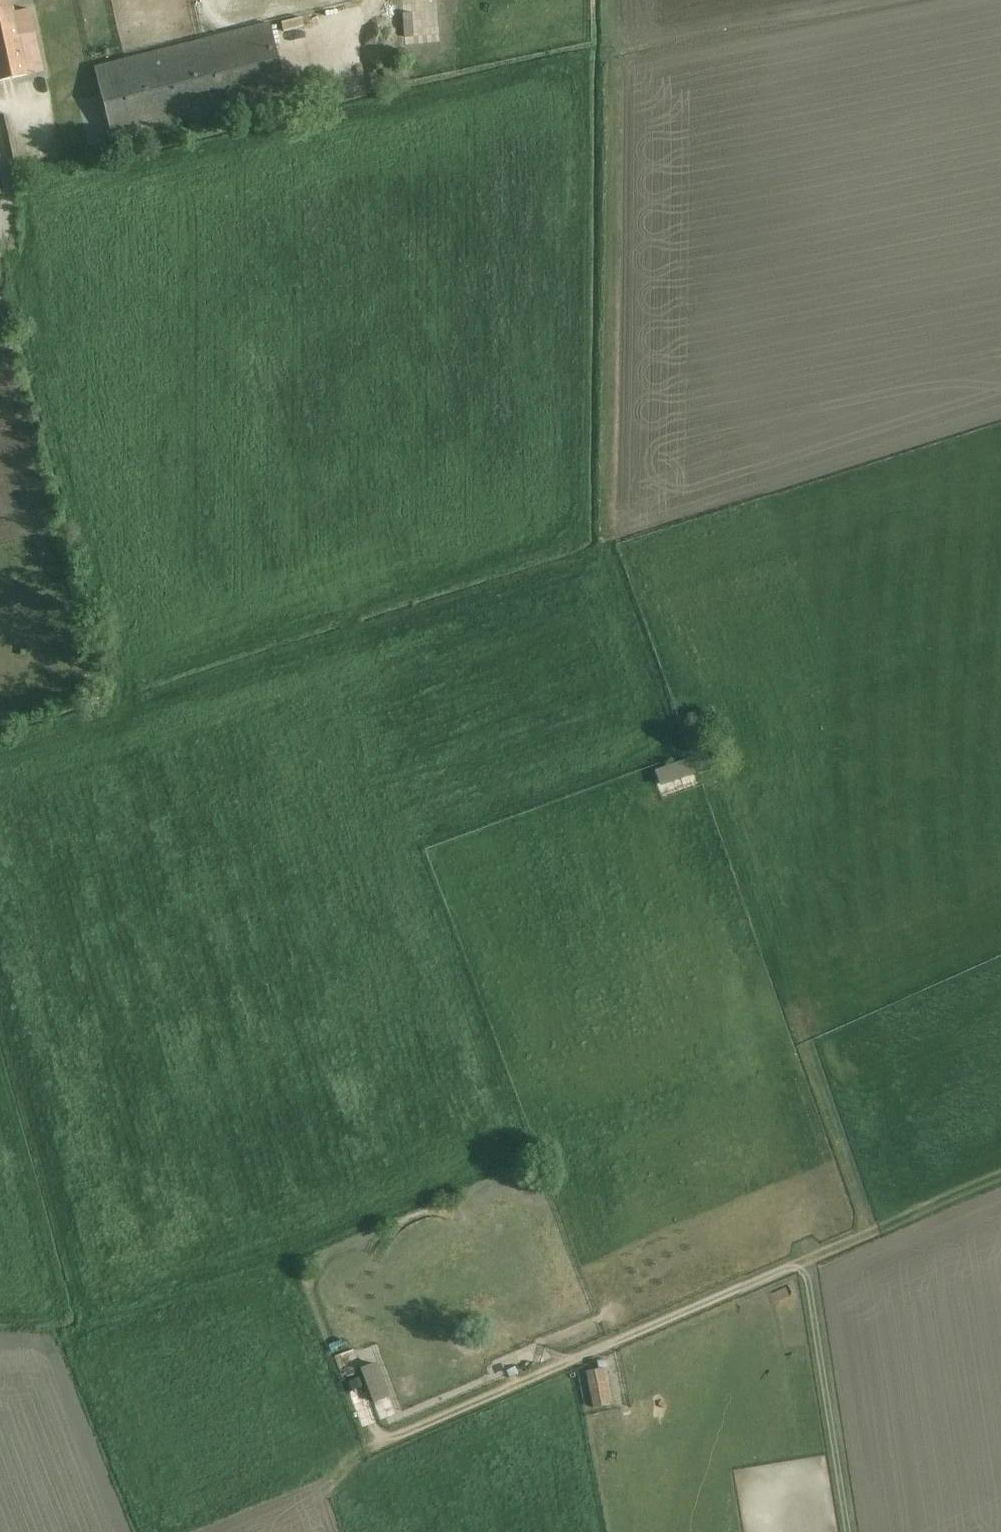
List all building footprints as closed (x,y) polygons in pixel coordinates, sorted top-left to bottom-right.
[(14,35),(32,31),(27,8),(9,12),(6,0),(0,0),(0,38),(14,35)] [(295,30),(98,75),(112,138),(310,92),(295,30)] [(23,75),(14,35),(0,38),(0,80),(23,75)] [(677,794),(713,788),(709,765),(673,772),(677,794)] [(802,1291),(786,1294),(788,1305),(804,1303),(802,1291)] [(388,1418),(406,1415),(397,1367),(376,1371),(379,1388),(364,1391),(370,1424),(388,1420),(388,1418)] [(603,1368),(585,1372),(592,1408),(609,1404),(603,1368)]
